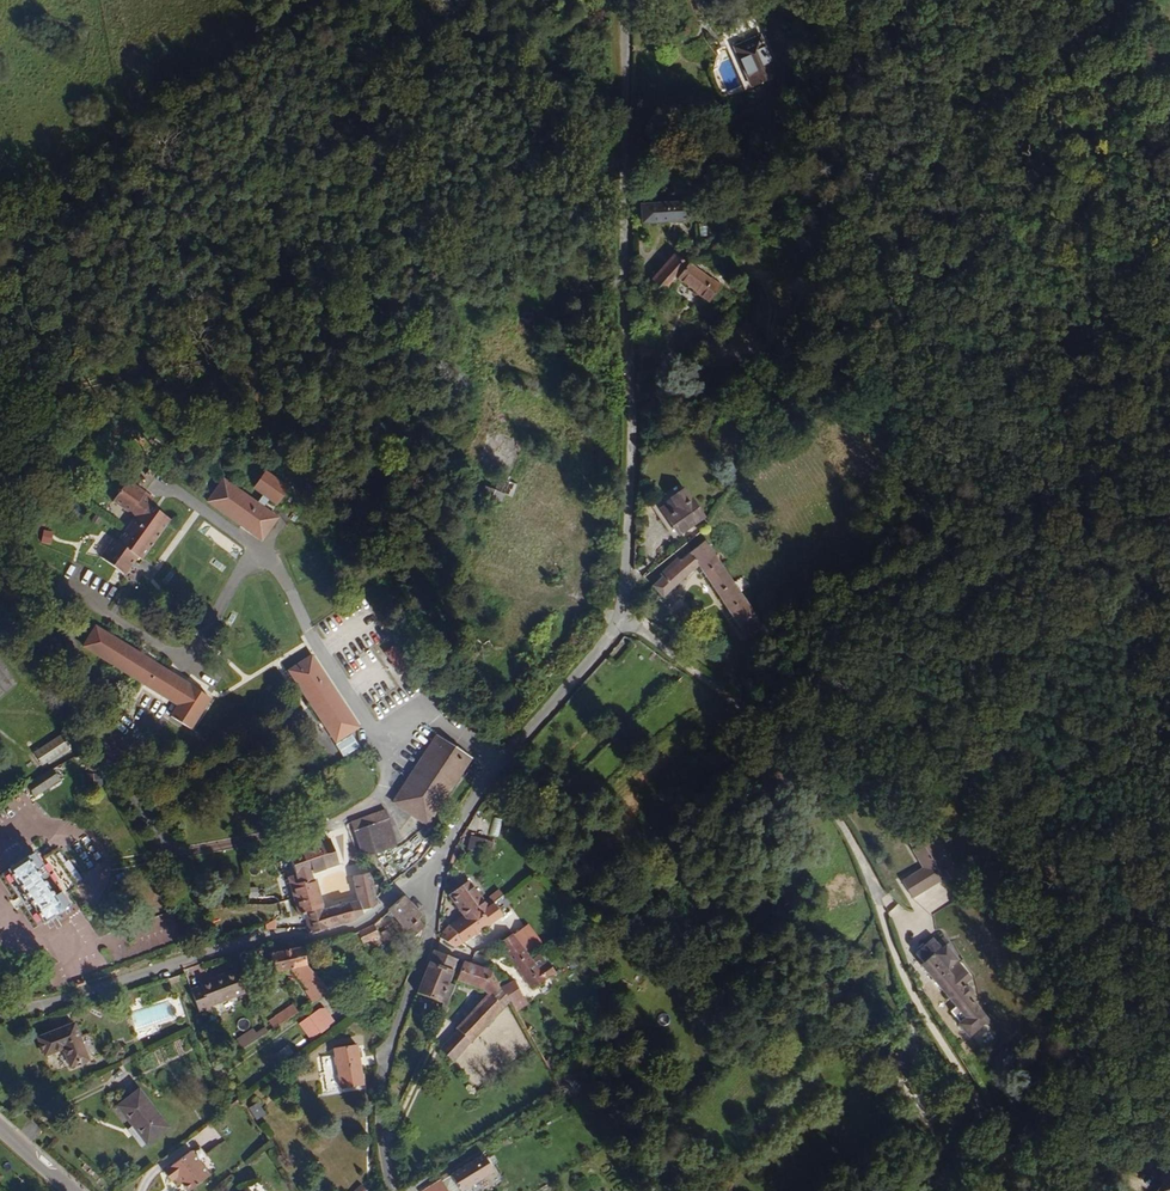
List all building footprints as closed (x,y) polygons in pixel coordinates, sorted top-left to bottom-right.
[(731,87),(755,74),(750,61),(743,43),(730,18),(724,15),(717,15),(712,17),(708,24),(708,36),(731,87)] [(654,198),(653,211),(665,211),(666,186),(660,186),(660,198),(654,198)] [(684,217),(631,217),(630,238),(683,239),(684,217)] [(663,250),(639,285),(653,298),(669,279),(704,298),(714,280),(663,250)] [(653,343),(635,343),(637,359),(654,358),(653,343)] [(281,504),(292,487),(268,471),(257,488),(267,495),(261,504),(227,480),(212,503),(247,526),(252,518),(272,532),(281,517),(267,507),(273,498),(281,504)] [(146,500),(147,499),(138,493),(141,489),(123,477),(109,499),(130,512),(114,538),(111,535),(99,555),(116,566),(122,557),(131,563),(137,554),(141,557),(167,514),(146,500)] [(515,497),(518,484),(511,482),(508,495),(515,497)] [(692,516),(677,486),(650,503),(656,513),(651,517),(657,528),(663,525),(666,531),(692,516)] [(267,540),(272,532),(252,518),(247,526),(267,540)] [(41,536),(45,545),(54,541),(50,532),(41,536)] [(649,608),(685,574),(687,576),(700,552),(694,544),(639,597),(649,608)] [(745,617),(700,552),(687,576),(726,630),(745,617)] [(126,571),(131,563),(122,557),(116,566),(126,571)] [(734,642),(753,629),(745,617),(726,630),(734,642)] [(182,723),(200,693),(87,622),(75,640),(169,700),(162,711),(182,723)] [(398,637),(389,644),(402,669),(413,662),(398,637)] [(341,727),(355,717),(307,647),(285,662),(320,714),(328,708),(341,727)] [(332,732),(341,727),(328,708),(320,714),(332,732)] [(67,732),(36,751),(46,766),(77,747),(67,732)] [(388,799),(426,826),(472,762),(434,735),(388,799)] [(515,781),(520,774),(505,762),(500,769),(515,781)] [(29,782),(35,794),(62,779),(56,767),(29,782)] [(353,820),(356,829),(393,819),(390,810),(353,820)] [(493,817),(491,836),(501,837),(503,818),(493,817)] [(365,857),(401,847),(393,819),(356,829),(365,857)] [(369,898),(360,867),(342,872),(348,892),(314,902),(302,871),(299,872),(297,866),(325,858),(317,830),(274,842),(281,865),(284,877),(276,879),(278,890),(286,888),(291,904),(292,906),(297,905),(301,917),(304,925),(335,916),(353,908),(352,905),(369,898)] [(464,848),(469,835),(463,833),(458,845),(464,848)] [(464,848),(471,850),(476,838),(469,835),(464,848)] [(912,901),(945,880),(917,835),(906,842),(923,868),(901,882),(912,901)] [(67,896),(41,863),(38,865),(32,857),(0,882),(0,883),(16,903),(10,907),(16,915),(22,910),(38,930),(70,906),(64,898),(67,896)] [(67,896),(73,891),(47,858),(41,863),(67,896)] [(276,879),(284,877),(281,865),(273,868),(276,879)] [(459,908),(481,894),(462,869),(443,883),(457,903),(459,908)] [(250,887),(250,898),(260,898),(260,887),(250,887)] [(287,905),(291,904),(286,888),(278,890),(282,903),(286,902),(287,905)] [(433,923),(447,941),(491,909),(498,903),(487,890),(481,894),(459,908),(457,903),(433,923)] [(424,926),(415,918),(418,915),(397,896),(386,909),(415,935),(424,926)] [(518,924),(521,930),(539,913),(536,908),(518,924)] [(260,929),(267,927),(266,919),(259,926),(260,929)] [(356,935),(362,944),(380,935),(375,925),(356,935)] [(526,969),(505,932),(492,940),(520,987),(533,979),(526,969)] [(317,987),(302,961),(301,943),(269,946),(269,941),(262,943),(266,968),(286,965),(300,999),(317,987)] [(920,964),(939,948),(942,951),(948,945),(943,941),(934,948),(930,944),(914,958),(920,964)] [(972,981),(949,955),(956,949),(951,942),(948,945),(942,951),(939,948),(920,964),(923,968),(921,969),(961,1015),(955,1022),(964,1033),(984,1013),(971,999),(976,995),(975,990),(971,988),(968,988),(966,991),(963,989),(972,981)] [(445,978),(440,976),(449,957),(430,946),(411,983),(437,996),(445,978)] [(454,1041),(501,1005),(489,986),(480,972),(464,964),(455,959),(447,975),(475,988),(482,999),(445,1029),(454,1041)] [(533,979),(543,973),(537,962),(526,969),(533,979)] [(201,1002),(236,991),(229,968),(194,979),(194,982),(183,986),(191,1009),(202,1006),(201,1002)] [(501,1005),(512,997),(503,983),(499,986),(496,981),(489,986),(501,1005)] [(506,1013),(518,1005),(512,997),(501,1005),(506,1013)] [(266,1011),(271,1020),(287,1008),(284,1005),(279,1008),(276,1004),(266,1011)] [(289,1020),(301,1035),(316,1022),(304,1007),(289,1020)] [(265,1024),(271,1020),(266,1011),(261,1015),(265,1024)] [(971,1041),(991,1022),(984,1013),(964,1033),(971,1041)] [(65,1018),(27,1030),(33,1048),(53,1042),(60,1060),(78,1053),(65,1018)] [(228,1041),(232,1047),(248,1036),(243,1030),(228,1041)] [(270,1048),(275,1055),(294,1040),(289,1033),(270,1048)] [(321,1084),(357,1075),(350,1048),(355,1046),(353,1035),(346,1037),(346,1034),(325,1040),(326,1048),(313,1051),(321,1084)] [(282,1062),(295,1053),(289,1045),(276,1054),(282,1062)] [(130,1147),(156,1127),(129,1091),(109,1106),(124,1126),(118,1130),(130,1147)] [(247,1117),(254,1110),(246,1101),(239,1107),(247,1117)] [(203,1147),(219,1139),(212,1125),(196,1133),(203,1147)] [(187,1161),(195,1155),(189,1147),(181,1153),(187,1161)] [(206,1169),(195,1155),(187,1161),(181,1153),(180,1152),(154,1172),(161,1182),(166,1178),(168,1176),(172,1181),(179,1190),(180,1190),(198,1177),(197,1176),(206,1169)] [(491,1175),(483,1158),(418,1190),(441,1190),(458,1190),(491,1175)]
